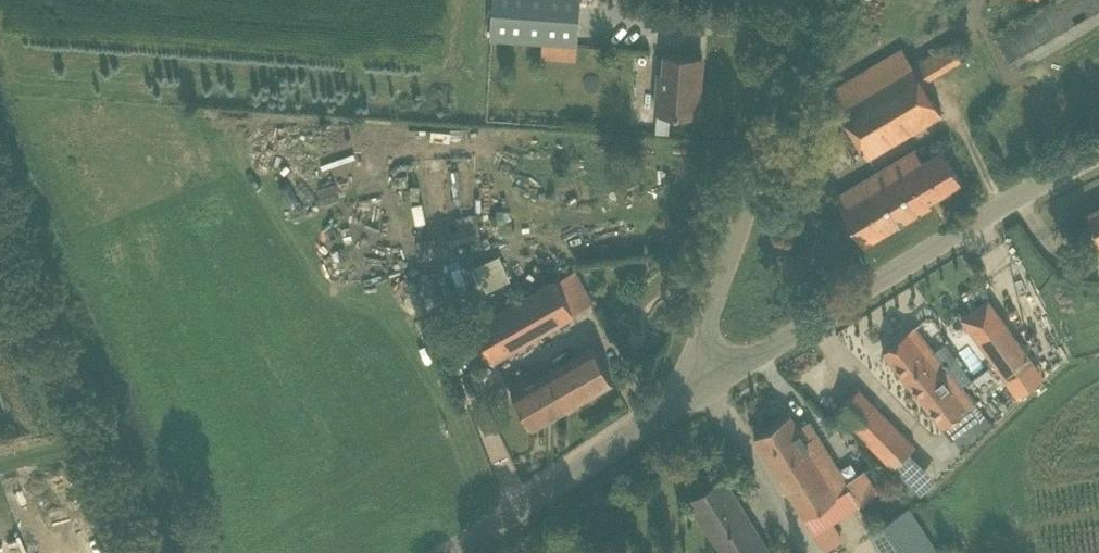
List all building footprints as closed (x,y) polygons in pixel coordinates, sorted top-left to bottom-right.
[(578,41),(580,5),(581,0),(493,0),(491,36),(578,41)] [(1002,30),(1023,66),(1098,21),(1098,0),(1053,0),(1002,30)] [(913,64),(902,46),(828,90),(868,156),(941,112),(922,80),(962,56),(953,41),(913,64)] [(703,56),(665,53),(664,73),(659,72),(656,111),(694,113),(697,77),(701,77),(703,56)] [(910,170),(929,201),(962,181),(943,149),(922,161),(914,149),(878,171),(886,184),(910,170)] [(931,205),(929,201),(910,170),(886,184),(878,171),(835,196),(864,245),(931,205)] [(1088,213),(1098,236),(1098,208),(1088,213)] [(478,212),(448,218),(452,242),(482,236),(478,212)] [(570,313),(552,282),(550,279),(493,312),(474,323),(494,357),(570,313)] [(1028,353),(1001,315),(988,298),(962,316),(975,334),(1001,372),(1028,353)] [(937,352),(930,357),(909,330),(883,350),(942,426),(975,400),(937,352)] [(508,386),(532,426),(613,380),(592,348),(527,386),(522,378),(508,386)] [(895,463),(914,446),(914,445),(874,403),(860,387),(836,409),(851,425),(891,467),(895,463)] [(817,433),(805,439),(790,414),(755,435),(815,530),(860,503),(817,433)] [(725,476),(689,500),(722,552),(772,552),(725,476)] [(885,552),(930,552),(935,550),(907,506),(870,530),(885,552)]
